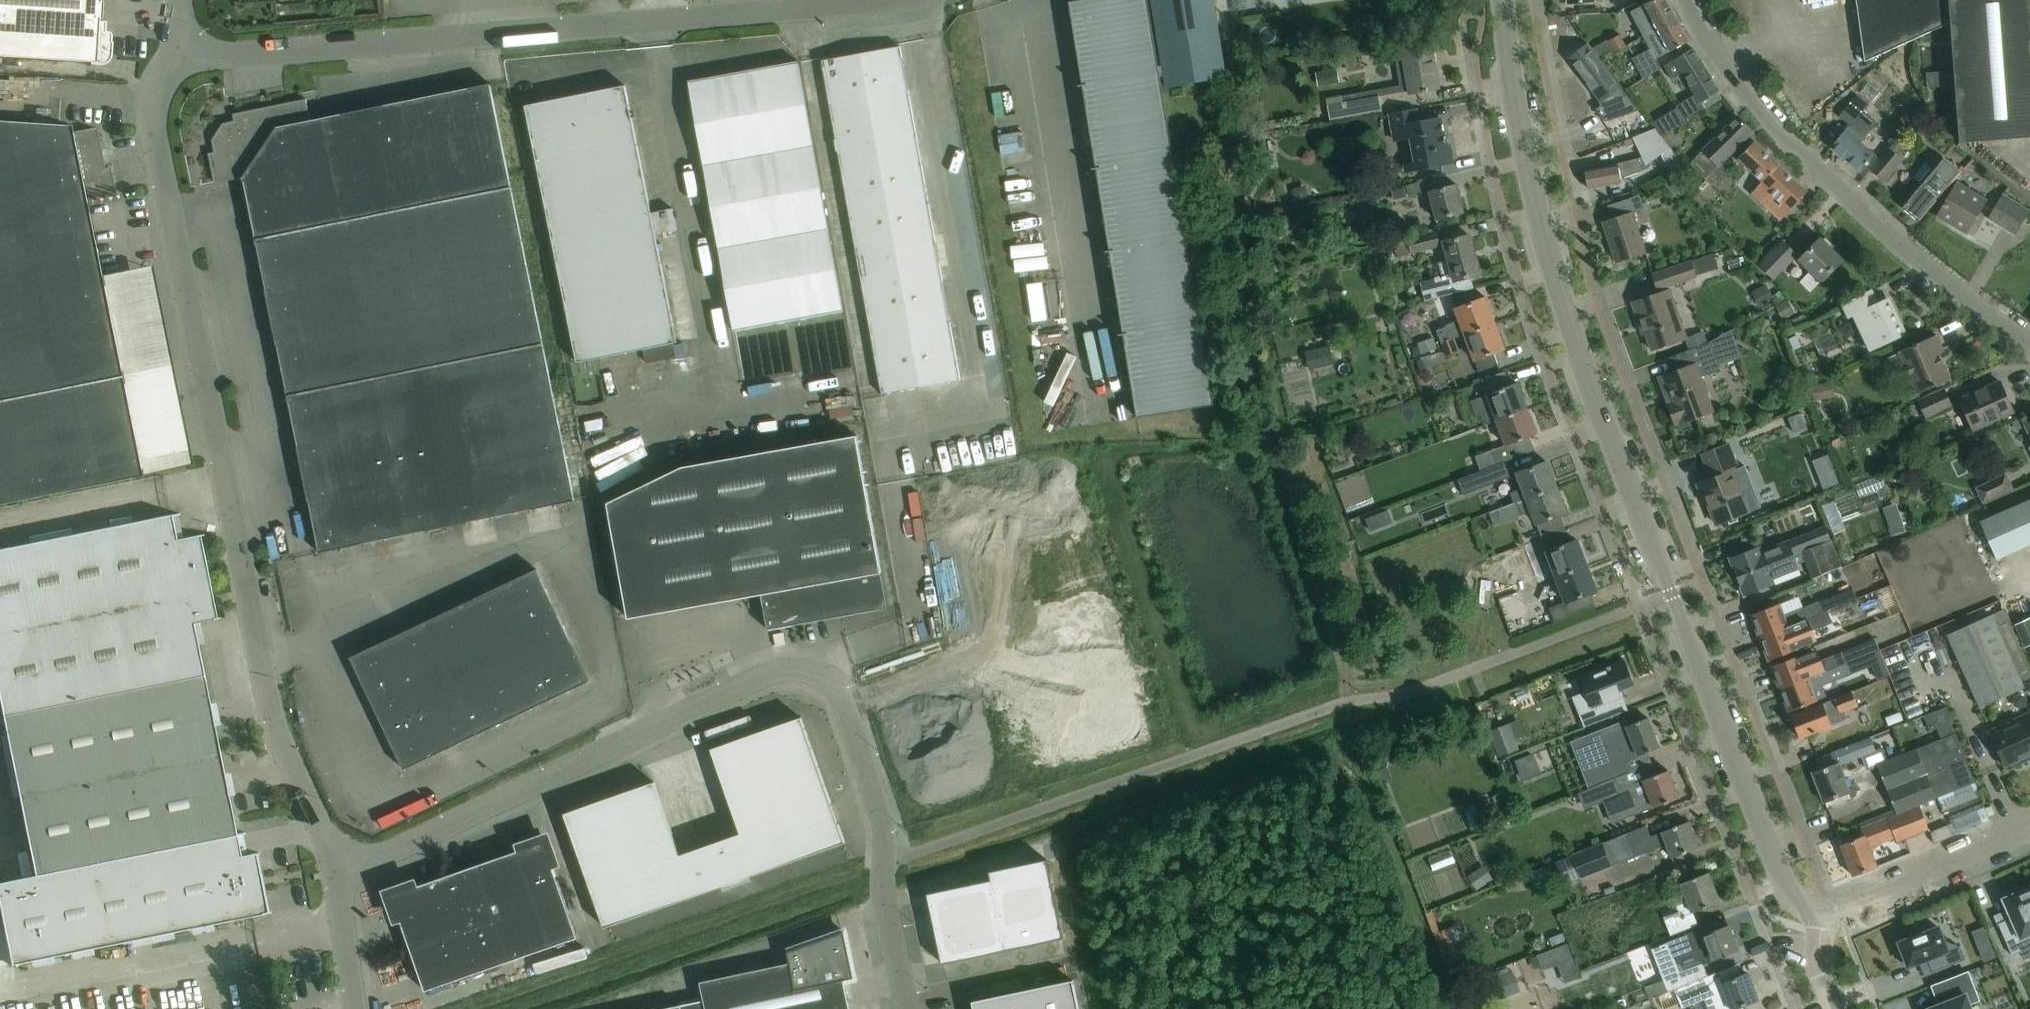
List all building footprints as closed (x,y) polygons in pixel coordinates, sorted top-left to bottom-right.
[(91,61),(92,63),(98,64),(107,64),(113,57),(115,51),(113,43),(107,41),(107,21),(100,20),(102,0),(0,0),(0,56),(91,61)] [(1091,169),(1171,156),(1145,0),(1080,0),(1068,2),(1082,85),(1077,86),(1078,87),(1082,86),(1095,168),(1091,168),(1091,169)] [(1213,0),(1151,0),(1166,87),(1225,77),(1213,0)] [(1228,13),(1240,10),(1238,0),(1226,0),(1228,13)] [(1632,11),(1640,26),(1657,18),(1656,16),(1671,8),(1666,0),(1653,0),(1632,11)] [(1951,22),(1950,0),(1855,0),(1864,62),(1951,22)] [(1951,22),(1960,143),(2029,138),(2029,0),(1950,0),(1951,22)] [(1657,18),(1640,26),(1651,47),(1632,58),(1643,79),(1660,68),(1655,59),(1688,41),(1671,8),(1656,16),(1657,18)] [(1616,50),(1626,44),(1620,32),(1609,38),(1616,50)] [(1431,41),(1411,44),(1392,48),(1394,60),(1402,58),(1408,94),(1423,91),(1423,93),(1427,92),(1427,91),(1439,88),(1431,41)] [(1587,44),(1583,47),(1567,59),(1600,102),(1620,87),(1587,44)] [(960,381),(903,66),(900,46),(821,60),(881,395),(960,381)] [(1719,92),(1692,48),(1664,66),(1672,79),(1682,73),(1695,94),(1676,106),(1684,120),(1687,118),(1704,108),(1701,103),(1719,92)] [(842,311),(801,81),(797,62),(688,81),(733,331),(842,311)] [(1338,82),(1336,69),(1316,72),(1318,86),(1338,82)] [(1940,82),(1922,84),(1924,100),(1942,98),(1940,82)] [(575,499),(511,189),(490,84),(310,121),(305,99),(233,114),(234,121),(222,124),(211,141),(214,152),(208,154),(214,183),(243,177),(319,552),(575,499)] [(576,362),(676,343),(654,237),(675,231),(671,209),(651,213),(625,87),(524,105),(576,362)] [(1622,90),(1613,97),(1597,110),(1607,122),(1632,103),(1622,90)] [(1857,93),(1851,101),(1838,116),(1849,126),(1831,148),(1860,172),(1876,152),(1863,141),(1879,121),(1865,109),(1870,103),(1857,93)] [(1340,96),(1326,98),(1330,121),(1381,112),(1378,96),(1342,102),(1340,96)] [(1416,110),(1396,114),(1389,115),(1394,141),(1410,138),(1415,164),(1404,166),(1405,172),(1453,163),(1450,146),(1446,146),(1441,119),(1418,123),(1416,110)] [(1663,116),(1654,122),(1663,135),(1671,130),(1663,116)] [(1752,132),(1737,116),(1689,163),(1704,178),(1752,132)] [(117,197),(111,167),(101,169),(98,152),(102,151),(97,128),(72,132),(71,126),(0,122),(0,504),(142,475),(87,203),(117,197)] [(1669,148),(1658,133),(1655,128),(1632,138),(1642,157),(1617,164),(1605,166),(1585,170),(1589,189),(1621,183),(1620,179),(1634,173),(1648,168),(1646,164),(1669,148)] [(1753,142),(1740,156),(1739,158),(1766,183),(1756,194),(1781,217),(1806,190),(1753,142)] [(1902,159),(1888,148),(1870,170),(1883,181),(1902,159)] [(1105,251),(1105,252),(1184,239),(1171,156),(1091,169),(1091,170),(1095,169),(1109,251),(1105,251)] [(1926,187),(1921,183),(1901,207),(1918,222),(1949,185),(1949,186),(1960,173),(1942,157),(1931,170),(1936,174),(1926,187)] [(1446,175),(1427,180),(1406,186),(1408,195),(1421,192),(1421,195),(1429,193),(1435,219),(1464,212),(1457,185),(1449,187),(1446,175)] [(1678,176),(1671,183),(1680,192),(1687,186),(1678,176)] [(1957,181),(1947,199),(1937,216),(1966,233),(1986,198),(1957,181)] [(2002,194),(1998,201),(1987,218),(2015,235),(2029,211),(2002,194)] [(1639,195),(1626,199),(1607,206),(1611,218),(1602,222),(1615,263),(1646,254),(1632,213),(1644,209),(1639,195)] [(1420,236),(1407,239),(1411,253),(1411,254),(1440,246),(1436,232),(1420,236)] [(1469,235),(1450,240),(1444,242),(1449,260),(1438,263),(1441,276),(1419,282),(1425,301),(1473,288),(1470,277),(1479,274),(1469,235)] [(1119,334),(1119,335),(1198,322),(1184,239),(1105,252),(1105,253),(1109,252),(1123,334),(1119,334)] [(1775,276),(1797,252),(1782,239),(1760,262),(1775,276)] [(1820,239),(1806,253),(1801,258),(1811,268),(1801,279),(1812,290),(1841,260),(1820,239)] [(1712,254),(1690,262),(1652,274),(1657,289),(1717,269),(1712,254)] [(1766,284),(1752,292),(1760,307),(1774,298),(1766,284)] [(1670,290),(1650,296),(1632,303),(1639,325),(1642,324),(1651,350),(1686,338),(1670,290)] [(1841,304),(1838,305),(1844,320),(1849,318),(1855,330),(1858,328),(1869,352),(1879,347),(1885,344),(1903,335),(1898,324),(1900,323),(1893,309),(1891,310),(1886,299),(1877,303),(1871,290),(1852,299),(1841,304)] [(1465,335),(1495,323),(1485,298),(1478,300),(1475,292),(1451,298),(1455,309),(1459,320),(1465,335)] [(1787,300),(1775,306),(1781,319),(1794,313),(1787,300)] [(1453,339),(1465,335),(1459,320),(1446,325),(1447,327),(1437,331),(1442,344),(1453,339)] [(1198,322),(1119,335),(1119,336),(1123,335),(1137,418),(1212,405),(1198,322)] [(1495,323),(1465,335),(1479,372),(1498,365),(1493,353),(1505,348),(1495,323)] [(1936,335),(1917,343),(1898,352),(1917,394),(1931,387),(1949,379),(1938,354),(1943,352),(1936,335)] [(1453,339),(1442,344),(1446,355),(1458,350),(1453,339)] [(1679,424),(1697,417),(1713,411),(1700,377),(1720,370),(1710,342),(1667,358),(1672,373),(1661,377),(1671,403),(1667,404),(1675,425),(1679,424)] [(1309,368),(1333,362),(1329,345),(1305,351),(1309,368)] [(1496,419),(1526,407),(1517,383),(1509,386),(1504,372),(1485,379),(1496,407),(1480,413),(1484,424),(1496,419)] [(1999,382),(1981,390),(1959,399),(1972,429),(2012,412),(1999,382)] [(1943,389),(1918,401),(1926,418),(1951,406),(1943,389)] [(1529,437),(1536,434),(1526,407),(1496,419),(1506,445),(1475,456),(1481,471),(1505,462),(1534,450),(1529,437)] [(1041,411),(1041,422),(1063,422),(1062,410),(1041,411)] [(1800,413),(1788,418),(1793,432),(1805,428),(1800,413)] [(1924,429),(1949,420),(1946,413),(1921,421),(1924,429)] [(887,608),(860,458),(856,436),(681,467),(607,503),(628,618),(761,595),(767,630),(887,608)] [(1738,470),(1728,444),(1702,454),(1711,479),(1703,482),(1709,499),(1706,500),(1716,525),(1748,512),(1761,507),(1751,484),(1750,482),(1748,481),(1746,479),(1744,479),(1739,479),(1737,480),(1736,481),(1733,472),(1738,470)] [(1481,471),(1459,479),(1464,493),(1510,476),(1505,462),(1481,471)] [(1509,492),(1513,502),(1556,486),(1546,462),(1528,469),(1516,473),(1522,488),(1509,492)] [(2005,473),(1975,488),(1982,503),(2013,489),(2005,473)] [(1855,507),(1881,498),(1876,485),(1851,494),(1855,507)] [(1513,502),(1488,512),(1493,525),(1530,510),(1540,538),(1564,528),(1560,515),(1566,513),(1566,512),(1556,486),(1513,502)] [(1979,524),(1995,559),(2029,544),(2029,501),(1979,524)] [(1981,519),(1975,508),(1961,514),(1966,525),(1981,519)] [(1385,510),(1365,518),(1369,530),(1389,522),(1385,510)] [(213,618),(196,536),(203,535),(203,534),(176,539),(171,516),(180,514),(179,513),(0,549),(0,700),(3,716),(52,960),(271,912),(270,911),(263,912),(252,863),(260,861),(259,853),(240,856),(236,836),(237,835),(245,833),(245,832),(236,833),(193,623),(220,618),(220,617),(213,618)] [(1736,576),(1829,540),(1824,526),(1762,551),(1760,546),(1729,558),(1736,576)] [(1556,577),(1586,565),(1576,540),(1570,543),(1565,528),(1564,528),(1540,538),(1556,577)] [(1829,540),(1736,576),(1744,596),(1775,584),(1773,578),(1799,567),(1798,564),(1807,561),(1813,577),(1841,566),(1831,540),(1829,540)] [(1586,565),(1556,577),(1565,602),(1548,608),(1554,623),(1595,607),(1590,593),(1596,591),(1586,565)] [(350,657),(404,770),(590,681),(536,568),(350,657)] [(1521,590),(1533,586),(1529,574),(1517,578),(1521,590)] [(1533,586),(1521,590),(1526,602),(1538,598),(1533,586)] [(1760,637),(1825,612),(1825,611),(1856,599),(1852,588),(1784,615),(1780,603),(1751,615),(1760,637)] [(2003,609),(1947,635),(1980,708),(2029,685),(2029,669),(2003,609)] [(1825,612),(1760,637),(1769,660),(1798,649),(1793,635),(1829,621),(1825,612)] [(1873,639),(1842,652),(1846,664),(1861,658),(1878,651),(1873,639)] [(1790,659),(1771,666),(1780,690),(1837,667),(1846,664),(1842,652),(1814,663),(1810,653),(1800,657),(1799,655),(1790,659)] [(1861,658),(1846,664),(1850,673),(1864,667),(1861,658)] [(1634,685),(1624,660),(1580,677),(1586,692),(1573,697),(1584,727),(1628,710),(1627,709),(1626,709),(1621,696),(1622,695),(1621,694),(1619,695),(1617,691),(1634,685)] [(1846,664),(1837,667),(1780,690),(1789,712),(1818,700),(1813,688),(1850,674),(1850,673),(1846,664)] [(1809,708),(1790,716),(1799,738),(1818,731),(1849,719),(1845,710),(1857,705),(1852,692),(1809,708)] [(1896,814),(1919,805),(1975,783),(1945,708),(1930,714),(1941,740),(1877,766),(1896,814)] [(710,844),(724,885),(845,843),(800,717),(710,749),(740,833),(710,844)] [(1625,720),(1570,742),(1583,775),(1623,759),(1637,754),(1637,756),(1640,755),(1659,748),(1658,746),(1660,742),(1657,736),(1653,734),(1647,718),(1629,725),(1627,726),(1625,720)] [(2005,729),(2003,725),(1989,731),(2005,766),(2029,754),(2029,755),(2029,718),(2005,729)] [(1513,735),(1488,742),(1498,771),(1522,764),(1513,735)] [(1825,802),(1824,802),(1828,800),(1830,805),(1834,806),(1845,802),(1847,798),(1845,794),(1850,792),(1844,776),(1845,775),(1841,763),(1875,750),(1871,738),(1831,754),(1835,764),(1813,773),(1813,772),(1812,772),(1824,803),(1825,802)] [(1578,795),(1629,774),(1624,760),(1594,772),(1599,784),(1578,793),(1578,795)] [(1629,774),(1578,795),(1582,804),(1617,791),(1628,818),(1678,798),(1668,770),(1633,784),(1629,774)] [(724,885),(710,844),(679,855),(654,782),(563,813),(604,928),(724,885)] [(1919,805),(1896,814),(1860,828),(1863,836),(1840,845),(1852,876),(1876,866),(1869,849),(1881,844),(1881,843),(1894,837),(1896,842),(1928,830),(1919,805)] [(1580,880),(1605,870),(1667,846),(1671,858),(1698,848),(1687,821),(1650,836),(1646,826),(1571,856),(1580,880)] [(1934,844),(1951,836),(1947,825),(1929,832),(1934,844)] [(468,868),(485,916),(501,964),(577,938),(544,842),(468,868)] [(1063,938),(1046,860),(989,872),(991,880),(927,894),(942,963),(1063,938)] [(408,943),(485,916),(468,868),(399,892),(394,903),(408,943)] [(1707,873),(1689,880),(1680,883),(1687,901),(1661,912),(1670,935),(1697,924),(1692,912),(1719,902),(1707,873)] [(1473,900),(1490,889),(1482,877),(1465,888),(1473,900)] [(1542,879),(1527,882),(1530,895),(1545,891),(1542,879)] [(1998,924),(2012,956),(2020,952),(2023,959),(2029,956),(2029,901),(2025,889),(2016,893),(2015,889),(2003,894),(2005,898),(2003,899),(2011,918),(1998,924)] [(424,991),(501,964),(485,916),(408,943),(424,991)] [(1667,942),(1650,949),(1667,990),(1673,988),(1674,989),(1705,977),(1704,975),(1701,966),(1711,961),(1719,958),(1738,951),(1728,925),(1701,935),(1699,929),(1680,936),(1666,941),(1667,942)] [(1454,926),(1435,933),(1447,963),(1460,959),(1453,941),(1459,938),(1454,926)] [(1959,947),(1943,940),(1938,927),(1930,930),(1928,927),(1918,931),(1919,935),(1898,943),(1902,952),(1898,953),(1903,965),(1906,963),(1908,966),(1926,959),(1932,972),(1964,960),(1959,947)] [(789,964),(573,1008),(849,1008),(843,980),(853,978),(843,932),(786,952),(789,964)] [(1567,945),(1537,955),(1542,969),(1542,970),(1572,959),(1567,945)] [(1992,947),(1980,952),(1984,961),(1996,957),(1992,947)] [(1674,989),(1681,1007),(1704,998),(1708,1008),(1743,1008),(1742,1006),(1757,1000),(1747,973),(1740,976),(1736,965),(1717,972),(1705,977),(1674,989)] [(1967,972),(1931,986),(1939,1005),(1928,1008),(1970,1008),(1968,1004),(1978,1000),(1967,972)] [(1072,980),(972,1001),(973,1008),(1078,1008),(1072,980)]
